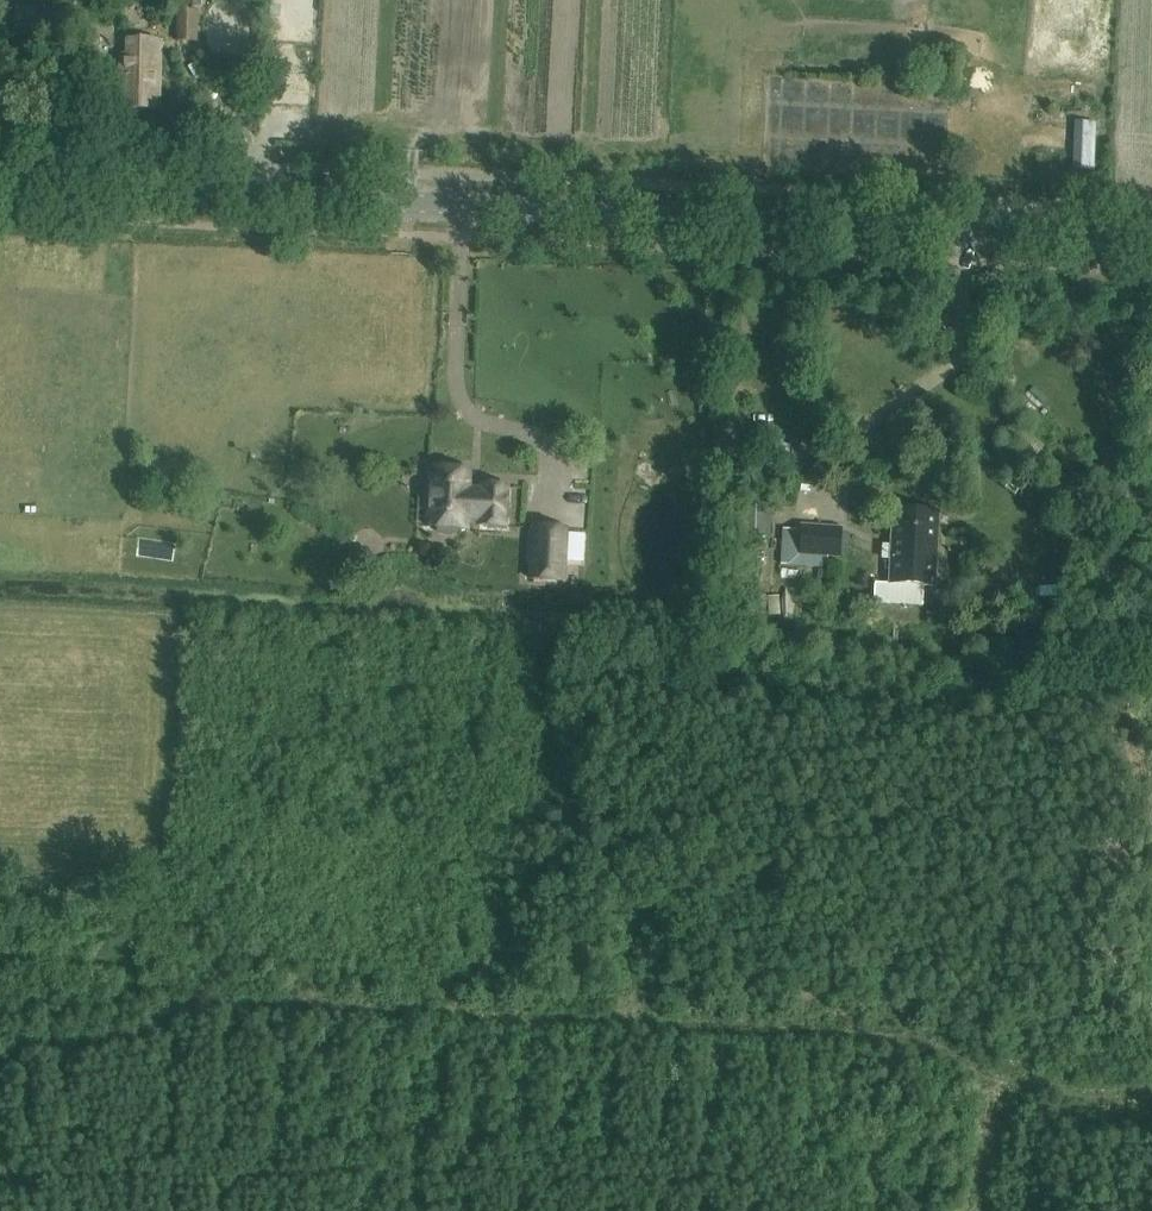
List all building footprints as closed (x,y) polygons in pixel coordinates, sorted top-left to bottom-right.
[(196,41),(197,11),(176,11),(175,41),(196,41)] [(158,109),(159,55),(152,54),(152,40),(127,39),(127,54),(121,54),(120,108),(158,109)] [(1073,170),(1093,171),(1095,122),(1075,121),(1073,170)] [(444,467),(441,468),(440,470),(431,469),(428,526),(466,528),(466,519),(479,520),(479,525),(505,526),(507,487),(481,486),(481,490),(468,490),(469,471),(460,471),(460,469),(457,468),(453,467),(450,467),(447,467),(444,467)] [(743,506),(742,535),(767,536),(768,506),(743,506)] [(934,587),(937,513),(894,511),(890,585),(934,587)] [(799,556),(789,554),(788,566),(823,569),(824,558),(841,559),(842,528),(801,526),(799,556)] [(530,579),(563,581),(566,529),(532,528),(530,579)] [(352,556),(351,563),(357,569),(364,570),(370,564),(371,557),(365,551),(357,550),(352,556)] [(865,558),(856,582),(873,588),(882,565),(865,558)]
